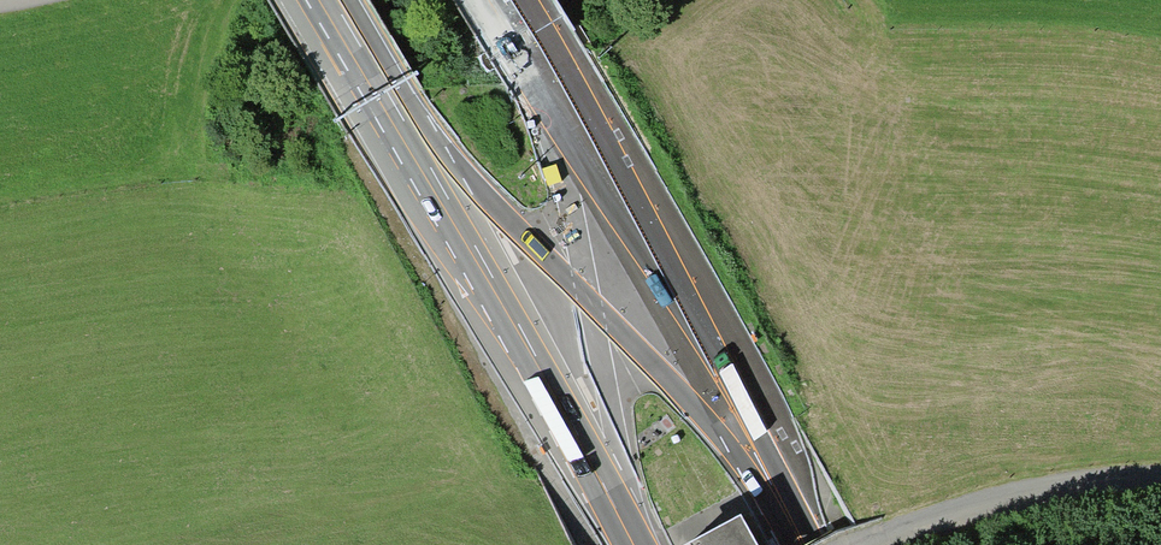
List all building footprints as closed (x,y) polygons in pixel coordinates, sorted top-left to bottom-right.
[(678,544),(757,544),(741,515),(678,544)]
